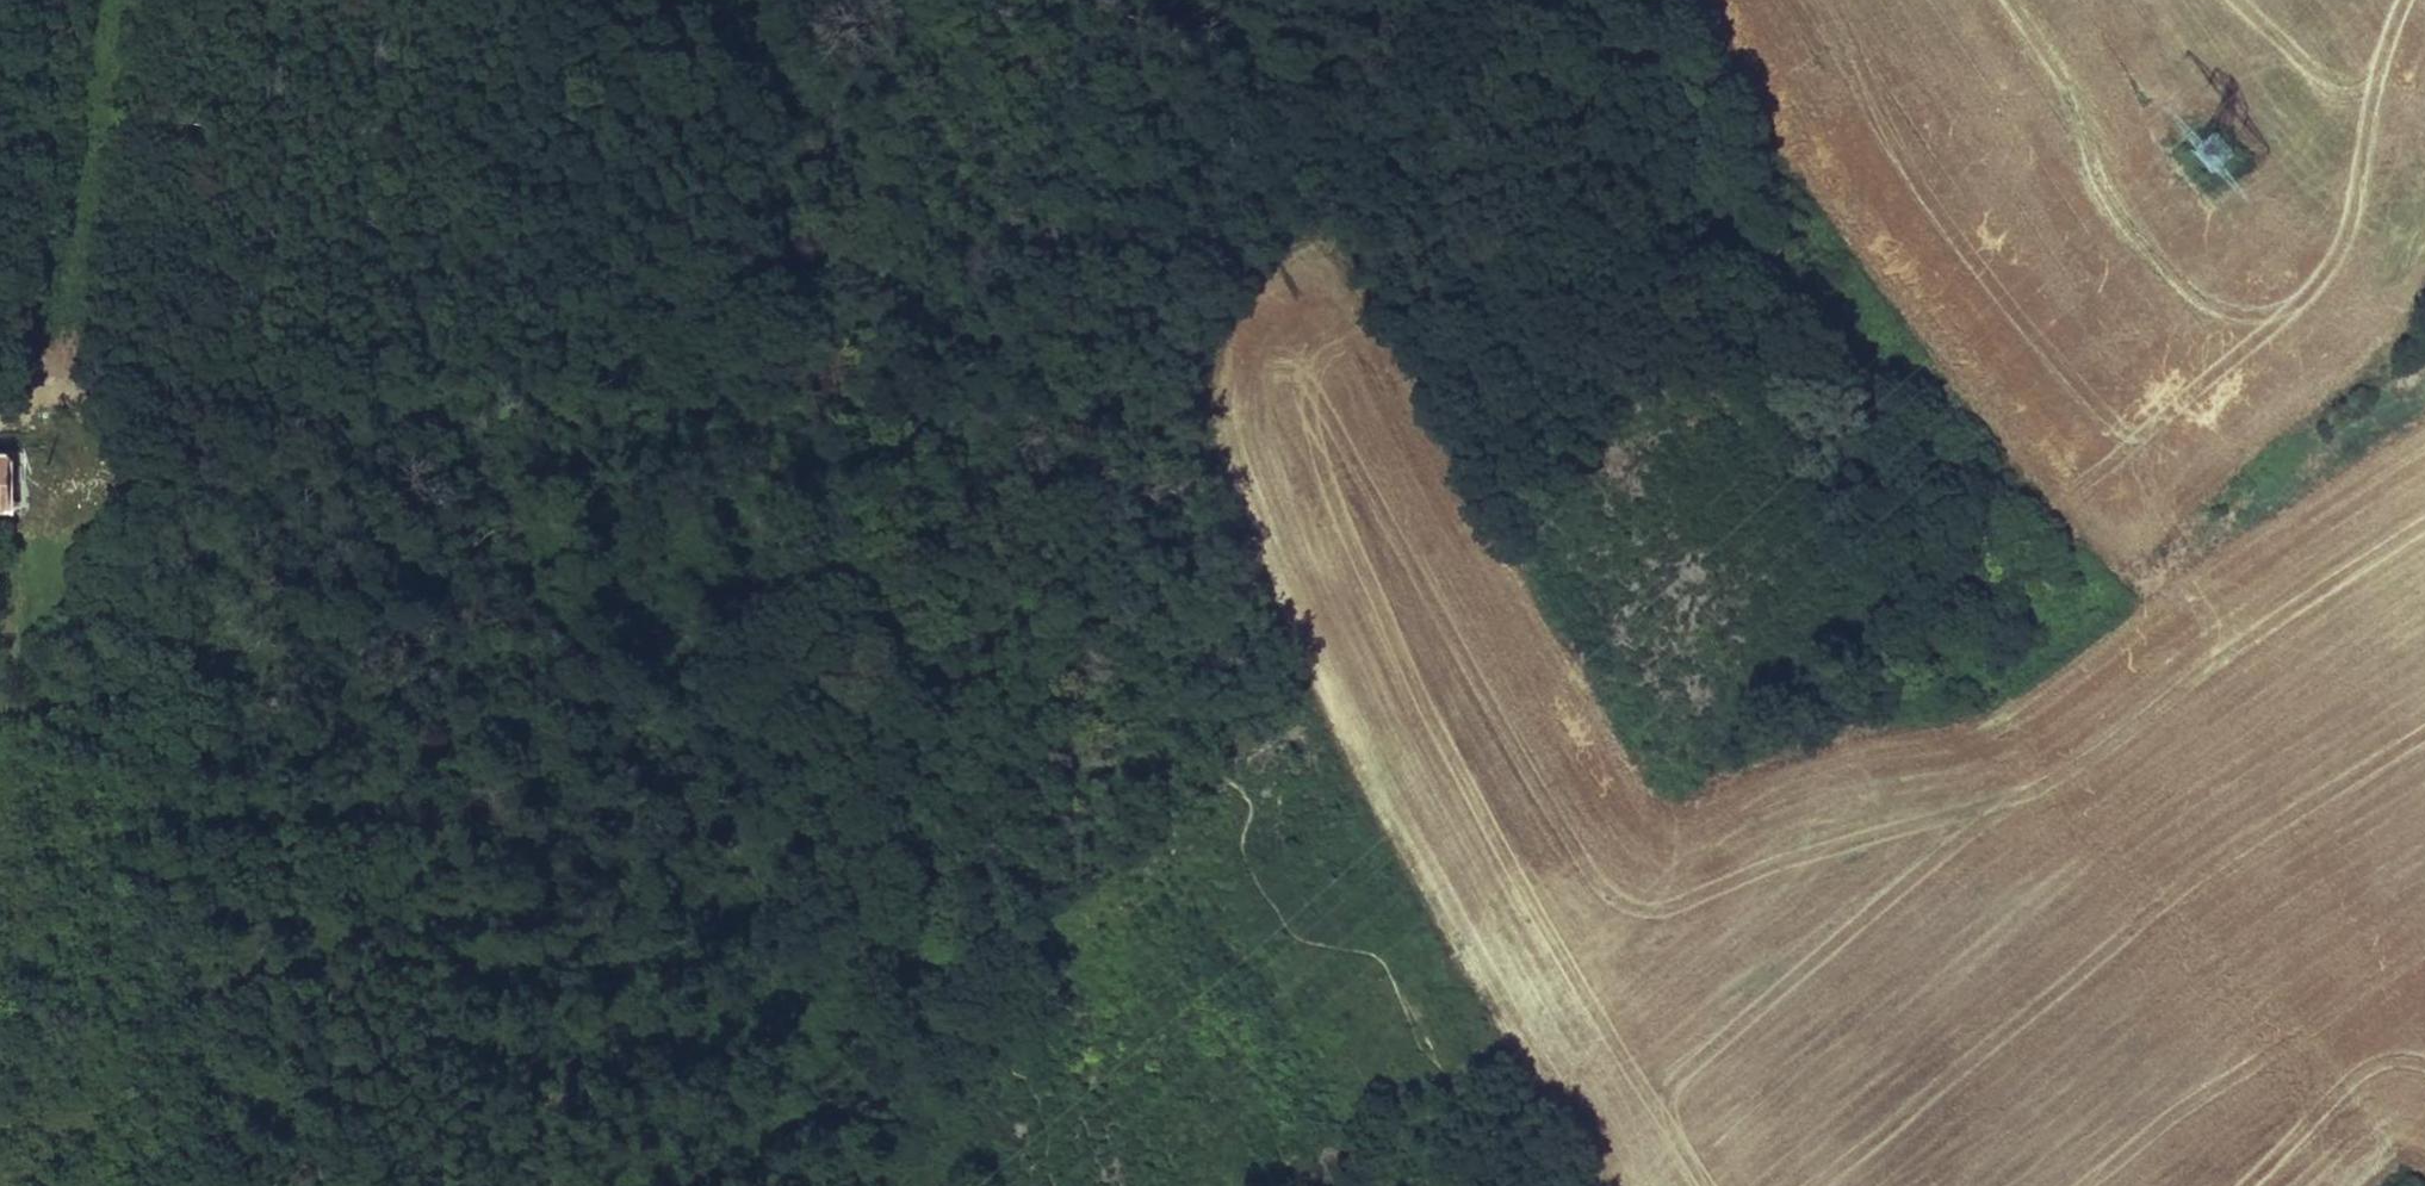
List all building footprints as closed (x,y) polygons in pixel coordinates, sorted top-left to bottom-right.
[(8,455),(0,455),(0,494),(10,494),(8,455)]
